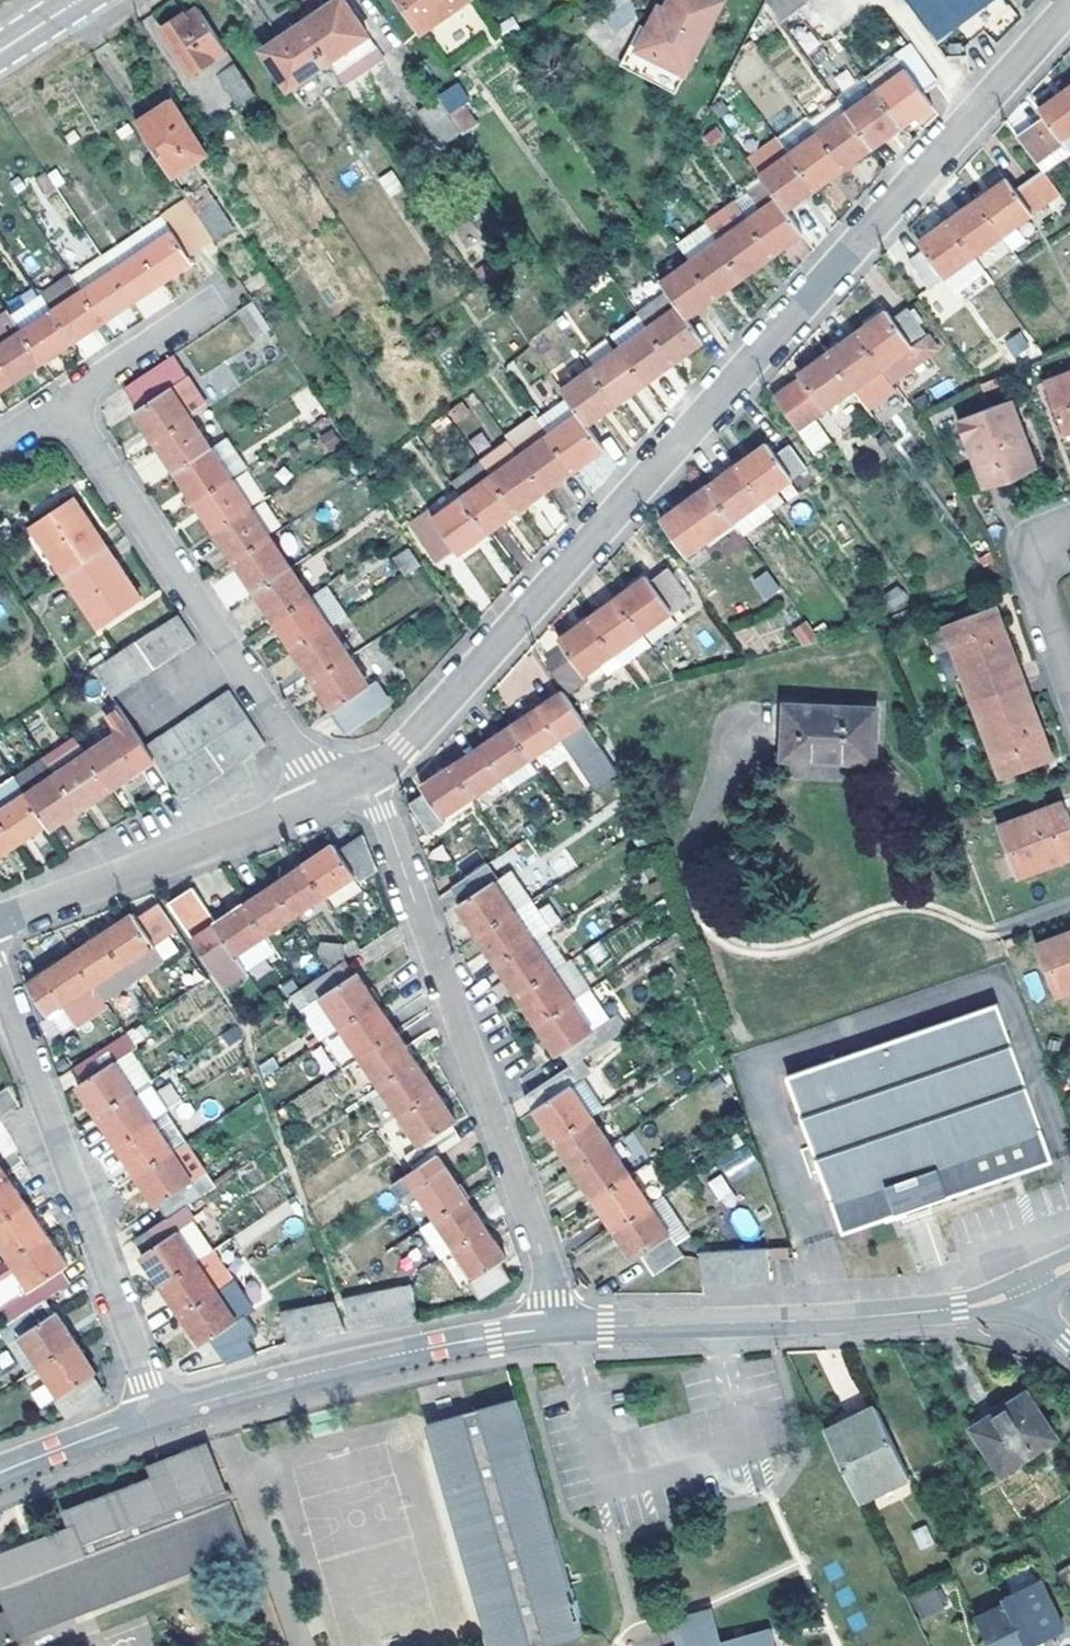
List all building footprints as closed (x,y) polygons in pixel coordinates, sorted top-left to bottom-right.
[(301,24),(328,62),(343,84),(382,57),(368,35),(343,0),(337,0),(301,24)] [(420,32),(466,0),(399,0),(420,32)] [(723,0),(670,0),(664,12),(657,9),(638,48),(686,72),(723,0)] [(782,0),(766,0),(782,21),(792,14),(782,0)] [(807,0),(782,0),(792,14),(797,10),(808,2),(807,0)] [(985,0),(918,0),(940,32),(985,0)] [(657,9),(650,6),(621,63),(676,91),(686,72),(638,48),(657,9)] [(227,52),(197,7),(187,14),(186,13),(162,28),(193,74),(227,52)] [(328,62),(301,24),(263,49),(289,89),(328,62)] [(865,76),(875,90),(920,58),(910,44),(865,76)] [(923,92),(937,82),(920,58),(875,90),(901,127),(932,105),(923,92)] [(238,104),(254,93),(236,65),(220,76),(238,104)] [(836,97),(846,110),(875,90),(865,76),(836,97)] [(1069,150),(1069,91),(1068,88),(1039,110),(1043,117),(1017,136),(1037,163),(1065,143),(1069,150)] [(875,90),(846,110),(873,148),(892,134),(901,127),(875,90)] [(807,118),(817,131),(846,110),(836,97),(807,118)] [(448,112),(439,99),(421,111),(443,143),(461,131),(448,112)] [(138,123),(171,175),(205,153),(171,102),(138,123)] [(448,112),(461,131),(476,121),(463,103),(448,112)] [(846,110),(817,131),(843,169),(873,148),(846,110)] [(778,138),(788,152),(817,131),(807,118),(778,138)] [(788,152),(815,190),(843,169),(817,131),(788,152)] [(748,159),(758,173),(788,152),(778,138),(748,159)] [(1045,175),(1069,157),(1069,150),(1065,143),(1037,163),(1042,170),(1045,175)] [(758,173),(764,181),(785,211),(815,190),(788,152),(758,173)] [(70,160),(54,171),(60,180),(75,170),(70,160)] [(389,196),(402,189),(391,170),(378,178),(389,196)] [(977,199),(1012,248),(1024,239),(1015,226),(1060,194),(1045,175),(1042,170),(1014,190),(1005,179),(977,199)] [(736,202),(774,255),(802,234),(785,211),(764,181),(736,202)] [(170,232),(142,251),(163,282),(173,276),(191,263),(187,256),(212,238),(196,214),(186,197),(159,215),(170,232)] [(977,199),(949,219),(975,256),(984,268),(1012,248),(977,199)] [(196,214),(212,238),(231,225),(215,202),(196,214)] [(736,202),(707,222),(745,275),(774,255),(736,202)] [(131,234),(142,251),(170,232),(159,215),(131,234)] [(975,256),(949,219),(919,241),(923,249),(909,260),(929,288),(945,277),(975,256)] [(683,251),(716,297),(745,275),(707,222),(678,243),(683,251)] [(142,251),(131,234),(101,254),(112,271),(142,251)] [(112,271),(133,302),(152,289),(163,282),(142,251),(112,271)] [(683,251),(653,272),(667,291),(686,318),(706,304),(716,297),(683,251)] [(71,274),(82,290),(112,271),(101,254),(71,274)] [(975,256),(945,277),(957,292),(987,272),(984,268),(975,256)] [(112,271),(82,290),(104,322),(133,302),(112,271)] [(40,294),(52,310),(82,290),(71,274),(40,294)] [(82,290),(52,310),(73,343),(104,322),(82,290)] [(637,313),(648,327),(673,362),(684,354),(703,341),(686,318),(667,291),(637,313)] [(10,313),(22,330),(52,310),(40,294),(10,313)] [(253,302),(227,318),(236,331),(246,325),(254,338),(270,327),(253,302)] [(887,311),(857,331),(884,369),(892,380),(935,349),(908,309),(893,318),(887,311)] [(22,330),(43,362),(73,343),(52,310),(22,330)] [(14,382),(43,362),(22,330),(10,313),(9,311),(0,317),(0,360),(14,382)] [(648,327),(619,348),(644,383),(663,369),(673,362),(648,327)] [(839,344),(829,351),(856,389),(884,369),(857,331),(839,344)] [(1024,332),(1006,339),(1013,356),(1030,348),(1024,332)] [(591,368),(616,403),(644,383),(619,348),(591,368)] [(833,440),(816,416),(856,389),(829,351),(798,372),(802,378),(775,396),(815,452),(833,440)] [(133,412),(153,441),(191,417),(205,407),(171,356),(125,387),(139,409),(133,412)] [(14,382),(0,360),(0,391),(14,382)] [(591,368),(561,390),(567,398),(586,425),(606,411),(616,403),(591,368)] [(856,389),(865,402),(893,382),(892,380),(884,369),(856,389)] [(1047,388),(1069,379),(1069,372),(1045,382),(1047,388)] [(1047,388),(1063,432),(1069,429),(1069,379),(1047,388)] [(537,420),(573,471),(585,462),(603,449),(586,425),(567,398),(537,420)] [(984,485),(1029,469),(1017,439),(1024,436),(1010,400),(959,418),(984,485)] [(505,436),(508,438),(545,491),(560,480),(573,471),(537,420),(534,416),(505,436)] [(173,472),(211,448),(191,417),(153,441),(160,453),(173,472)] [(1017,439),(1029,469),(1035,466),(1024,436),(1017,439)] [(173,472),(193,502),(231,478),(246,468),(226,438),(211,448),(173,472)] [(479,461),(516,512),(545,491),(508,438),(478,460),(479,461)] [(746,457),(736,464),(763,500),(776,491),(806,469),(789,445),(774,454),(766,443),(746,457)] [(451,482),(462,497),(487,533),(516,512),(479,461),(451,482)] [(707,486),(734,522),(763,500),(736,464),(718,478),(707,486)] [(251,503),(263,496),(246,470),(234,478),(251,503)] [(213,532),(251,508),(231,478),(193,502),(200,512),(213,532)] [(688,556),(734,522),(707,486),(695,495),(661,520),(688,556)] [(763,500),(771,511),(784,501),(776,491),(763,500)] [(458,554),(487,533),(462,497),(433,517),(429,511),(411,524),(436,560),(454,548),(458,554)] [(73,498),(69,501),(86,525),(89,523),(73,498)] [(734,522),(744,535),(773,514),(771,511),(763,500),(734,522)] [(30,526),(64,577),(106,548),(89,523),(86,525),(69,501),(30,526)] [(269,532),(279,526),(264,502),(254,508),(269,532)] [(213,532),(234,562),(271,538),(251,508),(213,532)] [(240,571),(253,591),(290,567),(271,538),(234,562),(240,571)] [(405,576),(419,566),(407,547),(393,557),(405,576)] [(98,628),(137,603),(120,578),(124,575),(106,548),(64,577),(98,628)] [(273,621),(310,597),(290,567),(253,591),(267,612),(273,621)] [(646,577),(617,598),(643,634),(691,600),(668,569),(649,581),(646,577)] [(751,580),(765,600),(781,589),(768,569),(751,580)] [(120,578),(137,603),(141,600),(124,575),(120,578)] [(892,610),(908,601),(900,586),(884,595),(892,610)] [(280,632),(292,650),(330,625),(344,615),(325,587),(310,597),(273,621),(280,632)] [(598,611),(588,619),(614,655),(623,666),(651,645),(643,634),(617,598),(598,611)] [(995,606),(989,608),(999,635),(1005,633),(995,606)] [(999,635),(989,608),(943,624),(972,701),(1023,682),(1005,633),(999,635)] [(163,624),(181,651),(196,641),(178,613),(163,624)] [(567,649),(548,663),(568,689),(614,655),(588,619),(560,639),(567,649)] [(822,640),(807,620),(795,629),(806,644),(822,640)] [(166,662),(181,651),(163,624),(148,634),(166,662)] [(313,681),(351,656),(330,625),(292,650),(306,670),(313,681)] [(148,634),(136,642),(154,670),(166,662),(148,634)] [(136,642),(121,652),(139,680),(154,670),(136,642)] [(121,652),(108,660),(126,688),(139,680),(121,652)] [(369,684),(351,656),(313,681),(319,690),(331,707),(327,710),(344,733),(391,702),(376,679),(369,684)] [(108,660),(94,670),(112,698),(126,688),(108,660)] [(1023,682),(972,701),(1001,777),(1045,762),(1034,732),(1040,730),(1023,682)] [(213,699),(232,727),(247,717),(228,689),(213,699)] [(511,727),(531,757),(560,739),(596,791),(619,776),(563,693),(511,727)] [(198,709),(217,737),(232,727),(213,699),(198,709)] [(874,711),(788,707),(786,756),(872,761),(874,711)] [(114,734),(86,752),(112,790),(120,784),(139,772),(135,764),(150,754),(144,746),(119,709),(105,719),(114,734)] [(186,717),(205,745),(217,737),(198,709),(186,717)] [(170,728),(189,756),(205,745),(186,717),(170,728)] [(247,717),(232,727),(251,755),(266,745),(247,717)] [(217,737),(236,765),(251,755),(232,727),(217,737)] [(531,757),(511,727),(503,733),(481,747),(501,777),(528,760),(536,772),(539,770),(531,757)] [(170,728),(158,736),(177,764),(189,756),(170,728)] [(1034,732),(1045,762),(1051,760),(1040,730),(1034,732)] [(150,754),(163,774),(177,764),(158,736),(144,746),(150,754)] [(205,745),(223,773),(236,765),(217,737),(205,745)] [(77,738),(48,757),(82,809),(112,790),(86,752),(77,738)] [(189,756),(207,784),(223,773),(205,745),(189,756)] [(481,747),(453,765),(473,796),(501,777),(481,747)] [(177,764),(195,792),(207,784),(189,756),(177,764)] [(17,776),(49,825),(51,830),(82,809),(48,757),(17,776)] [(501,777),(509,790),(536,772),(528,760),(501,777)] [(169,783),(181,801),(195,792),(177,764),(163,774),(169,783)] [(473,796),(453,765),(442,772),(422,786),(425,793),(409,804),(429,833),(446,823),(442,816),(473,796)] [(0,787),(0,818),(18,845),(49,825),(17,776),(0,787)] [(1036,818),(1065,808),(1062,801),(1034,812),(1036,818)] [(1065,808),(1036,818),(1034,812),(998,825),(1018,876),(1069,857),(1069,822),(1065,808)] [(18,845),(0,818),(0,857),(18,845)] [(333,845),(305,863),(326,896),(354,877),(358,881),(376,870),(361,836),(338,851),(333,845)] [(305,863),(273,884),(295,916),(326,896),(305,863)] [(477,934),(530,900),(510,870),(498,878),(488,864),(452,887),(462,903),(458,905),(477,934)] [(245,903),(267,935),(295,916),(273,884),(245,903)] [(176,898),(170,902),(226,987),(247,974),(236,956),(267,935),(245,903),(236,909),(215,923),(193,888),(176,898)] [(477,934),(497,964),(534,940),(546,932),(550,929),(530,900),(477,934)] [(138,979),(166,960),(155,944),(176,930),(159,904),(136,918),(132,913),(106,931),(138,979)] [(187,946),(176,930),(155,944),(166,960),(187,946)] [(106,931),(75,952),(105,997),(107,999),(138,979),(106,931)] [(546,932),(534,940),(554,970),(566,962),(546,932)] [(1037,945),(1055,994),(1069,989),(1069,932),(1037,945)] [(517,994),(554,970),(534,940),(497,964),(508,981),(517,994)] [(321,943),(319,953),(330,969),(341,961),(342,961),(344,945),(321,943)] [(73,1018),(105,997),(75,952),(28,983),(49,1015),(65,1005),(73,1018)] [(320,997),(341,1027),(378,1002),(371,991),(358,971),(350,975),(341,961),(330,969),(292,994),(301,1009),(320,997)] [(517,994),(537,1025),(574,1000),(554,970),(517,994)] [(594,1029),(574,1000),(537,1025),(543,1033),(557,1054),(561,1052),(570,1066),(629,1027),(619,1013),(594,1029)] [(341,1027),(361,1057),(398,1031),(385,1012),(378,1002),(341,1027)] [(995,1004),(790,1075),(842,1230),(912,1206),(1049,1159),(995,1004)] [(57,1035),(72,1028),(64,1009),(48,1015),(57,1035)] [(335,1064),(350,1057),(338,1031),(323,1039),(335,1064)] [(381,1087),(419,1062),(410,1049),(398,1031),(361,1057),(381,1087)] [(90,1104),(98,1116),(150,1081),(151,1081),(132,1049),(136,1047),(128,1033),(75,1067),(83,1081),(77,1085),(90,1104)] [(381,1087),(401,1117),(439,1092),(419,1062),(381,1087)] [(569,1066),(531,1092),(540,1105),(535,1109),(549,1129),(555,1139),(592,1115),(572,1084),(578,1081),(569,1066)] [(150,1081),(98,1116),(104,1124),(117,1144),(167,1111),(168,1110),(150,1081)] [(0,1093),(0,1118),(21,1104),(9,1087),(0,1093)] [(406,1155),(416,1170),(439,1155),(461,1141),(451,1125),(458,1121),(439,1092),(401,1117),(420,1146),(406,1155)] [(130,1163),(138,1175),(187,1142),(167,1111),(117,1144),(130,1163)] [(574,1169),(611,1145),(592,1115),(555,1139),(574,1169)] [(166,1218),(185,1205),(215,1185),(187,1142),(138,1175),(166,1218)] [(587,1187),(594,1199),(631,1175),(611,1145),(574,1169),(587,1187)] [(747,1146),(718,1162),(728,1179),(757,1163),(747,1146)] [(416,1170),(393,1185),(401,1197),(415,1188),(436,1219),(468,1198),(439,1155),(416,1170)] [(8,1176),(0,1164),(0,1181),(8,1176)] [(614,1229),(651,1204),(631,1175),(594,1199),(601,1210),(614,1229)] [(28,1206),(8,1176),(0,1181),(0,1225),(28,1206)] [(651,1204),(677,1243),(689,1234),(665,1195),(651,1204)] [(421,1229),(441,1259),(457,1249),(488,1229),(473,1207),(468,1198),(436,1219),(421,1229)] [(684,1254),(677,1243),(651,1204),(614,1229),(633,1259),(641,1255),(654,1274),(684,1254)] [(151,1272),(160,1286),(199,1260),(214,1250),(185,1205),(166,1218),(136,1238),(145,1253),(140,1256),(151,1272)] [(48,1236),(44,1230),(28,1206),(0,1225),(0,1243),(11,1260),(48,1236)] [(750,1208),(732,1213),(740,1239),(758,1234),(750,1208)] [(488,1229),(457,1249),(475,1277),(467,1282),(478,1299),(510,1278),(500,1261),(506,1257),(488,1229)] [(48,1236),(11,1260),(0,1267),(0,1310),(1,1309),(10,1322),(47,1298),(71,1282),(62,1268),(67,1265),(48,1236)] [(786,1246),(773,1246),(774,1261),(786,1260),(786,1246)] [(214,1250),(199,1260),(218,1289),(234,1279),(214,1250)] [(180,1315),(218,1289),(199,1260),(160,1286),(180,1315)] [(247,1289),(239,1276),(234,1279),(218,1289),(180,1315),(200,1345),(205,1342),(216,1358),(253,1333),(232,1298),(247,1289)] [(417,1314),(411,1284),(393,1288),(399,1318),(417,1314)] [(399,1318),(393,1288),(378,1291),(384,1321),(399,1318)] [(384,1321),(378,1291),(361,1295),(367,1324),(384,1321)] [(367,1324),(361,1295),(343,1299),(353,1327),(367,1324)] [(69,1331),(47,1298),(10,1322),(0,1328),(10,1343),(19,1337),(39,1367),(77,1342),(69,1331)] [(319,1335),(344,1329),(335,1300),(314,1305),(319,1335)] [(319,1335),(314,1305),(298,1308),(303,1338),(319,1335)] [(303,1338),(298,1308),(280,1311),(286,1341),(303,1338)] [(19,1337),(10,1343),(30,1373),(39,1367),(19,1337)] [(96,1372),(77,1342),(39,1367),(59,1397),(55,1399),(67,1417),(105,1393),(93,1374),(96,1372)] [(972,1428),(1001,1473),(1057,1438),(1027,1392),(972,1428)] [(429,1427),(492,1645),(540,1645),(582,1634),(578,1620),(581,1619),(576,1603),(573,1604),(515,1402),(429,1427)] [(910,1478),(876,1406),(857,1414),(863,1426),(831,1441),(861,1502),(910,1478)] [(857,1414),(825,1429),(831,1441),(863,1426),(857,1414)] [(0,1571),(0,1585),(19,1635),(246,1548),(209,1443),(153,1463),(157,1474),(66,1507),(73,1527),(35,1542),(40,1555),(0,1571)] [(913,1533),(921,1551),(935,1545),(926,1526),(913,1533)] [(35,1542),(0,1555),(0,1571),(40,1555),(35,1542)] [(975,1615),(989,1645),(1028,1645),(1027,1644),(1025,1639),(1037,1634),(1039,1638),(1063,1628),(1033,1561),(1003,1575),(1011,1593),(1004,1596),(1006,1601),(975,1615)] [(910,1599),(921,1620),(950,1605),(939,1584),(910,1599)] [(715,1641),(706,1609),(668,1618),(675,1645),(767,1645),(762,1629),(715,1641)] [(1037,1634),(1025,1639),(1027,1644),(1039,1638),(1037,1634)]
